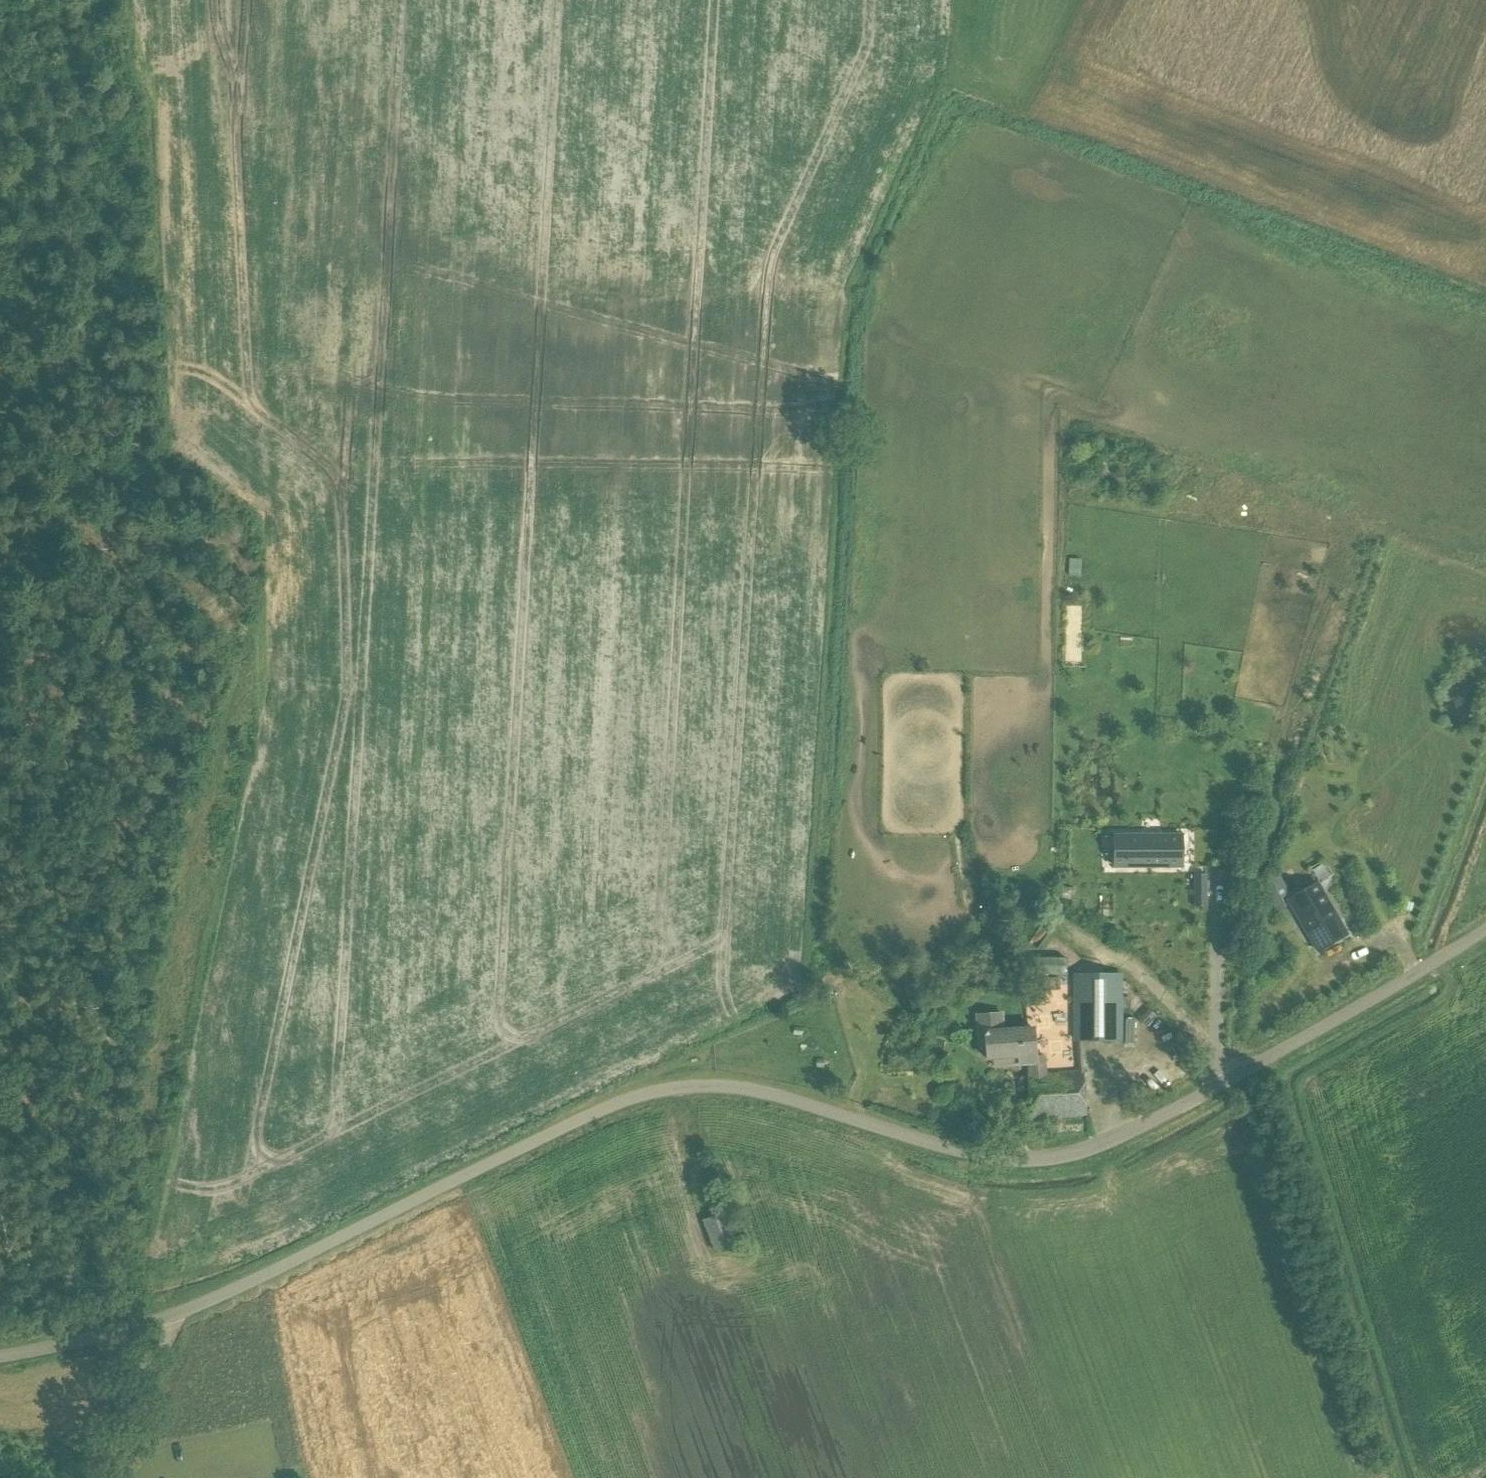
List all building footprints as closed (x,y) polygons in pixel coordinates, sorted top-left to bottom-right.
[(1182,867),(1182,835),(1113,835),(1113,867),(1182,867)] [(1207,875),(1194,875),(1194,907),(1206,907),(1207,875)] [(1287,898),(1317,952),(1347,935),(1317,882),(1287,898)] [(1275,908),(1283,903),(1279,894),(1287,889),(1285,884),(1267,894),(1275,908)] [(1078,1041),(1118,1041),(1118,983),(1075,983),(1076,1011),(1078,1011),(1078,1041)] [(1147,1010),(1140,1018),(1149,1026),(1156,1018),(1147,1010)] [(1028,1076),(1031,1120),(1087,1116),(1084,1072),(1046,1075),(1045,1057),(1036,1057),(1034,1029),(1003,1031),(1002,1014),(977,1016),(979,1046),(986,1046),(987,1059),(994,1059),(995,1067),(1019,1066),(1019,1064),(1028,1064),(1029,1076),(1028,1076)] [(1156,1077),(1173,1071),(1169,1058),(1151,1063),(1156,1077)] [(713,1252),(737,1243),(726,1212),(702,1220),(713,1252)]
